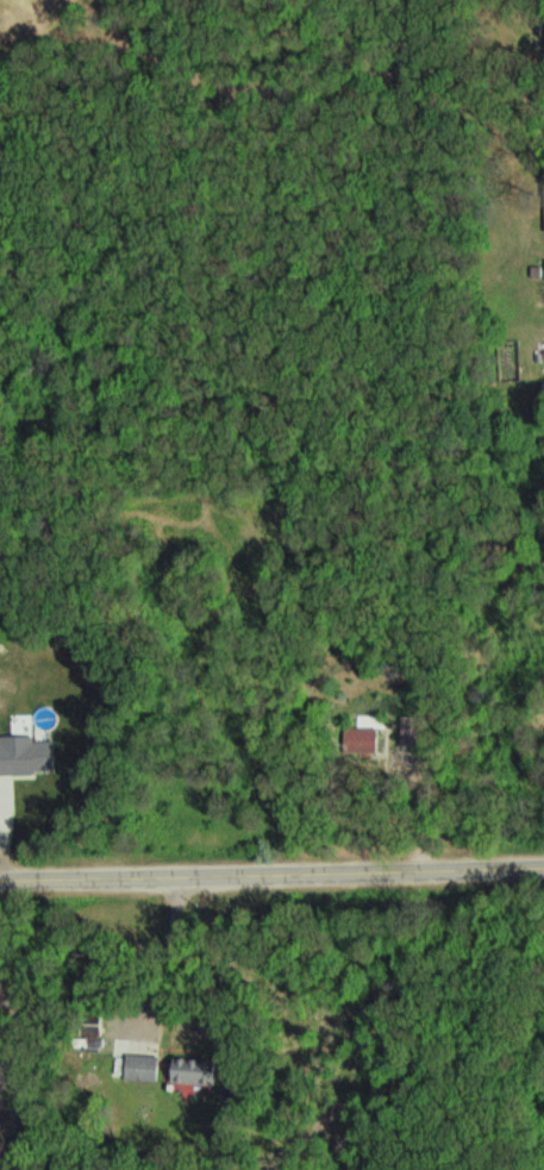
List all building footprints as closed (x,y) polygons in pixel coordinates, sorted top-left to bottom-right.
[(346,728),(346,751),(383,751),(383,728),(346,728)] [(59,775),(59,741),(0,742),(0,776),(59,775)]
